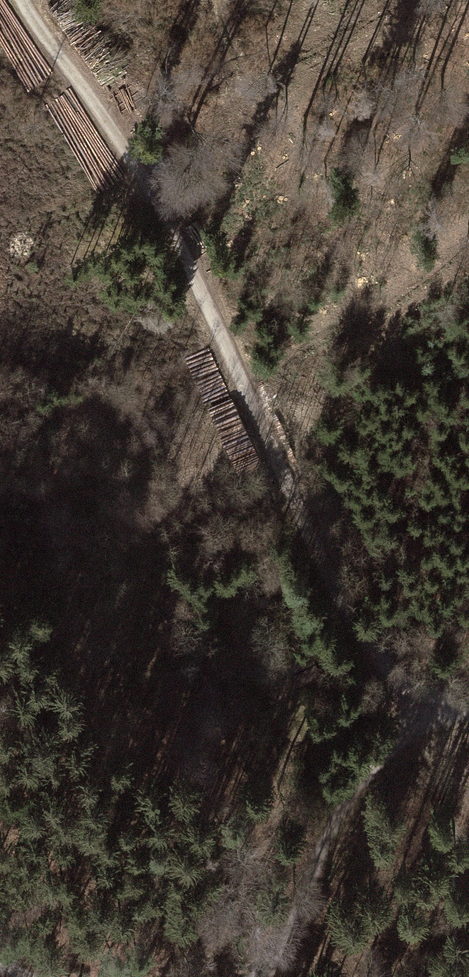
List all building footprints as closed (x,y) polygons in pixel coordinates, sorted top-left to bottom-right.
[(269,589),(264,579),(247,588),(253,597),(269,589)] [(275,601),(270,592),(254,600),(259,610),(275,601)]
